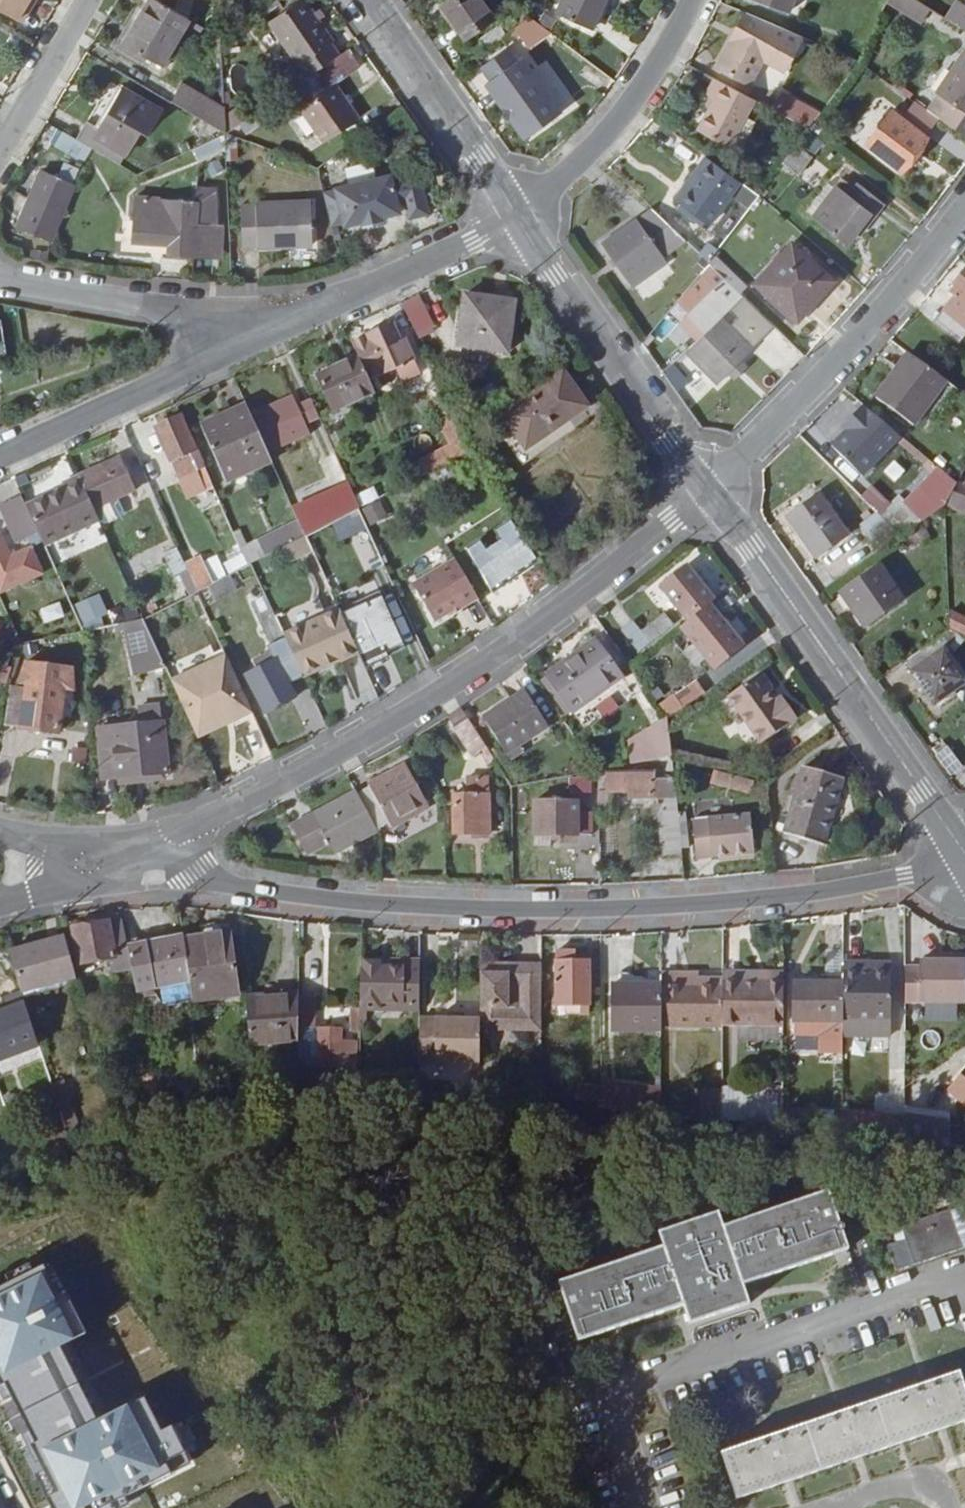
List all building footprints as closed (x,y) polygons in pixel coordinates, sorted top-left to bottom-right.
[(34,3),(36,0),(0,0),(0,15),(16,25),(30,1),(34,3)] [(160,0),(150,0),(126,42),(164,64),(191,18),(160,0)] [(346,52),(337,39),(340,37),(314,0),(300,0),(273,20),(312,75),(316,73),(346,52)] [(465,39),(495,18),(483,0),(453,0),(443,7),(465,39)] [(557,13),(593,30),(607,0),(563,0),(557,13)] [(790,13),(795,0),(755,0),(790,13)] [(918,0),(891,0),(902,5),(890,33),(906,40),(918,14),(933,23),(939,13),(918,0)] [(946,17),(964,29),(964,5),(957,0),(946,17)] [(30,1),(16,25),(20,27),(34,3),(30,1)] [(797,34),(746,12),(718,69),(748,84),(763,55),(783,63),(797,34)] [(482,39),(488,48),(524,22),(518,13),(482,39)] [(530,136),(563,112),(525,58),(520,61),(511,48),(482,68),(492,81),(530,136)] [(346,52),(316,73),(326,87),(310,98),(298,107),(325,145),(360,119),(336,85),(361,67),(349,49),(346,52)] [(927,109),(964,136),(964,53),(927,109)] [(860,62),(850,57),(843,67),(852,73),(860,62)] [(326,87),(316,73),(312,75),(301,82),(310,98),(326,87)] [(752,97),(716,78),(707,95),(715,100),(700,131),(742,152),(758,122),(747,116),(756,99),(752,97)] [(530,136),(492,81),(487,84),(526,139),(530,136)] [(752,97),(756,99),(810,128),(820,115),(759,84),(752,97)] [(89,121),(79,139),(92,147),(116,160),(122,163),(142,129),(148,132),(162,108),(126,88),(102,128),(89,121)] [(175,103),(227,131),(227,113),(183,89),(175,103)] [(270,103),(242,123),(248,131),(276,111),(270,103)] [(910,107),(901,117),(928,137),(936,127),(910,107)] [(928,137),(901,117),(893,111),(868,145),(903,171),(928,137)] [(79,139),(65,130),(58,144),(85,161),(92,147),(79,139)] [(198,147),(212,140),(208,130),(194,137),(198,147)] [(238,157),(237,136),(228,132),(227,133),(228,148),(228,158),(238,157)] [(227,133),(212,140),(198,147),(195,149),(200,160),(228,148),(227,133)] [(817,140),(807,133),(785,163),(800,175),(813,157),(808,152),(817,140)] [(152,151),(123,164),(139,174),(158,165),(152,151)] [(751,188),(713,160),(708,157),(699,168),(705,171),(681,204),(708,224),(733,191),(743,198),(751,188)] [(72,186),(40,171),(13,228),(45,243),(72,186)] [(410,218),(429,214),(420,176),(394,182),(391,173),(335,185),(344,225),(362,221),(363,225),(383,221),(382,216),(400,212),(398,200),(405,199),(410,218)] [(806,211),(813,217),(837,188),(830,182),(806,211)] [(887,204),(858,182),(849,194),(839,186),(837,188),(813,217),(849,245),(861,230),(865,233),(887,204)] [(160,199),(139,197),(135,241),(169,244),(169,251),(222,256),(223,227),(198,225),(198,204),(160,201),(160,199)] [(311,201),(243,204),(245,246),(259,245),(259,247),(314,245),(311,201)] [(681,204),(675,212),(702,232),(708,224),(681,204)] [(687,240),(655,210),(605,245),(630,281),(687,240)] [(837,280),(794,242),(756,284),(799,322),(837,280)] [(689,312),(707,332),(745,295),(741,292),(727,278),(717,268),(710,261),(680,296),(693,309),(689,312)] [(723,261),(717,268),(727,278),(741,292),(749,285),(723,261)] [(955,286),(960,290),(934,322),(961,342),(964,337),(964,273),(955,286)] [(516,302),(466,294),(458,345),(508,352),(516,302)] [(777,327),(745,295),(707,332),(700,339),(698,340),(687,351),(720,383),(777,327)] [(418,296),(404,304),(420,335),(434,327),(418,296)] [(707,332),(689,312),(680,321),(698,340),(700,339),(707,332)] [(10,359),(4,320),(0,320),(0,361),(10,359)] [(360,356),(371,381),(398,369),(403,381),(422,373),(406,339),(401,341),(393,324),(354,342),(360,356)] [(948,381),(910,353),(876,398),(915,426),(948,381)] [(371,381),(360,356),(333,368),(334,369),(318,377),(334,412),(376,392),(371,381)] [(565,371),(502,414),(526,449),(589,407),(565,371)] [(436,410),(447,405),(445,400),(439,387),(435,379),(424,384),(436,410)] [(446,383),(439,387),(445,400),(452,397),(446,383)] [(294,396),(252,415),(269,453),(311,433),(294,396)] [(252,415),(247,405),(203,425),(229,482),(273,462),(269,453),(252,415)] [(854,418),(858,422),(851,429),(835,444),(866,474),(903,436),(867,406),(854,418)] [(203,461),(182,416),(156,428),(177,473),(203,461)] [(858,422),(854,418),(848,425),(851,429),(858,422)] [(448,447),(413,461),(417,473),(466,455),(453,423),(441,427),(448,447)] [(80,476),(95,508),(136,489),(122,458),(80,476)] [(892,483),(906,475),(897,461),(884,469),(892,483)] [(26,505),(39,533),(45,546),(100,520),(95,508),(80,476),(64,485),(65,487),(26,505)] [(955,491),(956,489),(944,483),(935,497),(945,504),(948,505),(955,491)] [(307,536),(360,509),(359,508),(360,507),(355,496),(349,485),(307,504),(311,515),(299,521),(306,536),(307,536)] [(355,496),(360,507),(380,498),(375,487),(355,496)] [(955,491),(948,505),(964,513),(964,495),(955,491)] [(849,535),(822,495),(790,519),(817,557),(849,535)] [(26,505),(22,497),(0,507),(16,543),(39,533),(26,505)] [(904,533),(915,526),(924,520),(901,497),(881,516),(892,526),(902,536),(904,533)] [(383,502),(363,506),(367,524),(387,519),(383,502)] [(385,564),(360,509),(307,536),(314,551),(320,565),(333,558),(328,548),(353,536),(369,571),(385,564)] [(235,534),(243,554),(249,565),(256,562),(293,543),(306,536),(299,521),(285,527),(282,523),(271,528),(273,533),(248,545),(241,531),(235,534)] [(902,536),(892,526),(886,532),(894,541),(902,536)] [(915,526),(904,533),(914,547),(925,540),(915,526)] [(473,536),(481,546),(493,538),(486,527),(473,536)] [(0,530),(0,593),(44,574),(32,547),(11,556),(0,530)] [(314,551),(307,536),(306,536),(293,543),(299,557),(314,551)] [(474,564),(485,579),(520,555),(510,540),(474,564)] [(164,553),(174,574),(186,568),(176,547),(164,553)] [(231,559),(237,572),(249,565),(243,554),(231,559)] [(413,583),(436,619),(478,594),(455,557),(413,583)] [(189,571),(195,582),(209,575),(201,558),(187,565),(189,571)] [(690,622),(712,603),(717,599),(689,565),(662,588),(690,622)] [(904,599),(882,566),(842,593),(865,627),(904,599)] [(199,591),(195,582),(189,571),(180,575),(189,596),(191,595),(199,591)] [(199,591),(191,595),(198,611),(237,589),(230,575),(199,591)] [(381,590),(366,598),(370,606),(385,599),(381,590)] [(100,594),(72,605),(80,626),(108,615),(100,594)] [(271,644),(285,638),(266,597),(252,603),(271,644)] [(366,598),(341,609),(342,613),(360,653),(367,668),(385,659),(382,654),(406,643),(385,599),(370,606),(366,598)] [(712,603),(690,622),(681,628),(715,670),(746,646),(712,603)] [(360,653),(342,613),(285,638),(292,653),(302,676),(340,659),(341,661),(360,653)] [(665,613),(635,638),(643,648),(673,623),(665,613)] [(950,613),(951,629),(964,635),(964,619),(950,613)] [(141,627),(128,629),(132,650),(131,651),(134,665),(150,662),(147,647),(145,647),(141,627)] [(964,634),(951,629),(945,633),(953,644),(964,634)] [(271,644),(271,646),(277,660),(292,653),(285,638),(271,644)] [(596,640),(549,674),(575,712),(622,677),(596,640)] [(946,649),(914,671),(937,704),(964,683),(964,676),(946,649)] [(252,711),(224,651),(169,676),(197,736),(252,711)] [(296,696),(277,660),(247,677),(265,712),(296,696)] [(74,670),(28,663),(19,686),(26,687),(21,727),(21,728),(61,734),(67,689),(75,690),(74,670)] [(762,674),(729,696),(762,743),(796,719),(780,696),(775,699),(769,691),(773,689),(762,674)] [(663,704),(672,715),(706,693),(696,681),(663,704)] [(21,727),(26,687),(19,686),(11,686),(6,726),(21,727)] [(526,691),(484,718),(508,754),(550,727),(526,691)] [(487,747),(469,718),(456,726),(474,755),(487,747)] [(634,763),(673,759),(669,720),(638,736),(632,750),(634,763)] [(165,723),(97,730),(103,779),(170,773),(165,723)] [(673,759),(675,779),(689,777),(689,760),(673,759)] [(370,787),(359,793),(379,829),(390,822),(393,828),(430,807),(407,764),(369,784),(370,787)] [(845,779),(804,767),(784,833),(825,845),(845,779)] [(754,782),(715,771),(712,784),(715,785),(713,792),(731,797),(733,790),(750,794),(754,782)] [(677,797),(675,780),(655,780),(654,773),(608,773),(608,792),(630,793),(630,797),(677,797)] [(490,776),(468,776),(468,795),(455,795),(455,833),(490,833),(490,776)] [(592,779),(572,778),(572,791),(591,790),(592,779)] [(379,829),(359,793),(358,790),(293,826),(309,855),(329,843),(335,853),(379,829)] [(580,804),(534,804),(535,834),(594,834),(594,812),(581,812),(580,804)] [(752,814),(693,820),(697,860),(757,853),(752,814)] [(683,850),(680,821),(664,822),(667,852),(683,850)] [(129,948),(124,921),(111,924),(111,922),(74,930),(81,966),(131,956),(129,948)] [(231,933),(186,939),(192,983),(195,1003),(238,997),(231,933)] [(139,993),(192,983),(186,939),(185,937),(129,948),(131,956),(139,993)] [(78,979),(67,938),(9,954),(22,993),(23,995),(78,979)] [(572,956),(557,957),(558,1006),(590,1006),(589,964),(572,964),(572,956)] [(905,969),(906,1004),(964,1004),(964,957),(948,957),(948,962),(920,962),(920,969),(905,969)] [(361,964),(361,1011),(421,1011),(421,964),(405,964),(405,969),(383,969),(383,964),(361,964)] [(526,966),(510,966),(481,965),(481,975),(510,976),(510,970),(526,970),(527,1001),(542,1001),(542,967),(526,966)] [(510,976),(481,975),(482,1034),(542,1034),(542,1001),(527,1001),(526,970),(510,970),(510,976)] [(844,986),(844,1021),(894,1021),(894,971),(863,971),(844,971),(844,986)] [(723,1025),(723,986),(696,986),(677,986),(677,976),(662,976),(662,987),(662,1029),(723,1029),(723,1025)] [(695,976),(677,976),(677,986),(696,986),(695,976)] [(784,1026),(784,984),(770,984),(739,984),(723,983),(723,986),(723,1025),(784,1026)] [(844,1021),(844,986),(796,986),(796,1037),(819,1037),(819,1057),(844,1057),(844,1033),(844,1021)] [(662,1029),(662,987),(615,987),(614,1034),(662,1033),(662,1029)] [(22,993),(1,1001),(5,1011),(0,1013),(0,1060),(39,1045),(23,995),(22,993)] [(251,1046),(299,1043),(299,1001),(299,998),(247,1001),(251,1046)] [(316,1001),(299,1001),(299,1043),(299,1075),(350,1079),(351,1048),(345,1048),(345,1031),(316,1031),(316,1001)] [(481,1021),(421,1021),(421,1064),(482,1064),(481,1021)] [(894,1021),(844,1021),(844,1033),(894,1033),(894,1021)] [(949,1092),(964,1105),(964,1072),(949,1092)] [(65,1082),(52,1086),(64,1124),(69,1138),(82,1133),(65,1082)] [(662,1086),(602,1087),(602,1088),(602,1107),(661,1115),(662,1086)] [(721,1122),(776,1125),(778,1094),(722,1091),(722,1094),(721,1122)] [(906,1108),(906,1143),(951,1149),(950,1115),(906,1108)] [(849,1251),(830,1193),(725,1228),(720,1215),(661,1235),(665,1248),(559,1283),(580,1338),(685,1307),(690,1325),(750,1305),(745,1287),(849,1251)] [(902,1227),(906,1241),(888,1247),(897,1272),(964,1249),(964,1217),(962,1206),(902,1227)] [(0,1289),(0,1379),(59,1491),(47,1497),(53,1507),(104,1507),(191,1465),(171,1427),(161,1431),(144,1397),(99,1420),(61,1348),(87,1335),(50,1263),(0,1289)] [(964,1422),(964,1385),(961,1373),(723,1454),(738,1499),(964,1422)]
